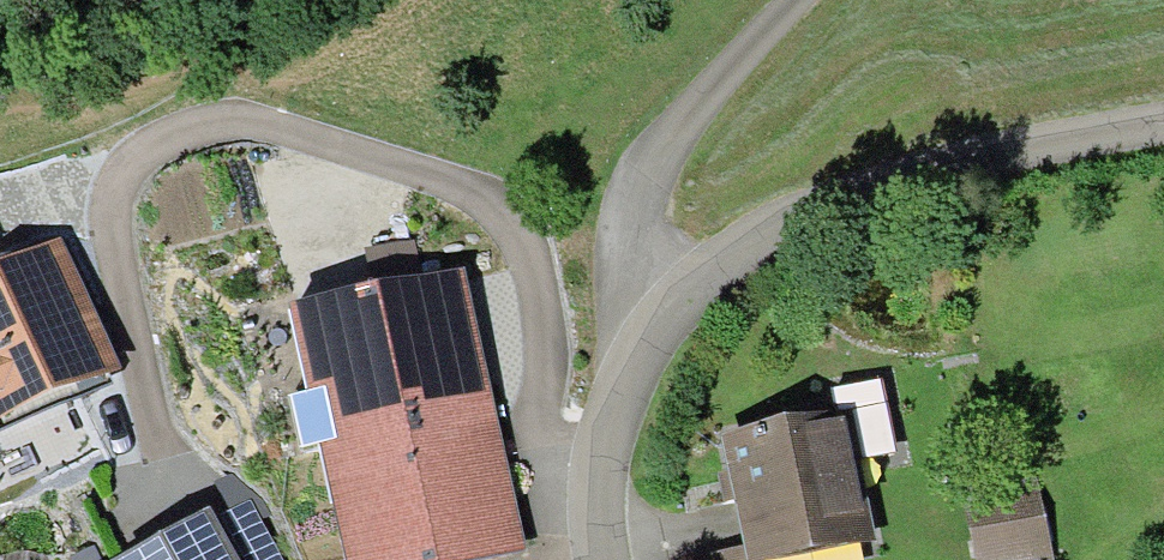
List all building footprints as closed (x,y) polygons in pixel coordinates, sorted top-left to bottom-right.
[(0,270),(0,420),(119,368),(63,243),(0,270)] [(285,305),(306,389),(286,394),(300,448),(318,443),(347,559),(439,559),(520,542),(459,267),(285,305)] [(835,427),(842,468),(881,461),(869,393),(830,400),(835,427)] [(739,559),(753,559),(854,543),(842,468),(835,427),(720,446),(739,559)] [(959,502),(966,559),(1035,559),(1026,493),(959,502)] [(233,559),(285,559),(253,501),(213,522),(233,559)] [(119,559),(233,559),(213,522),(208,512),(119,559)]
